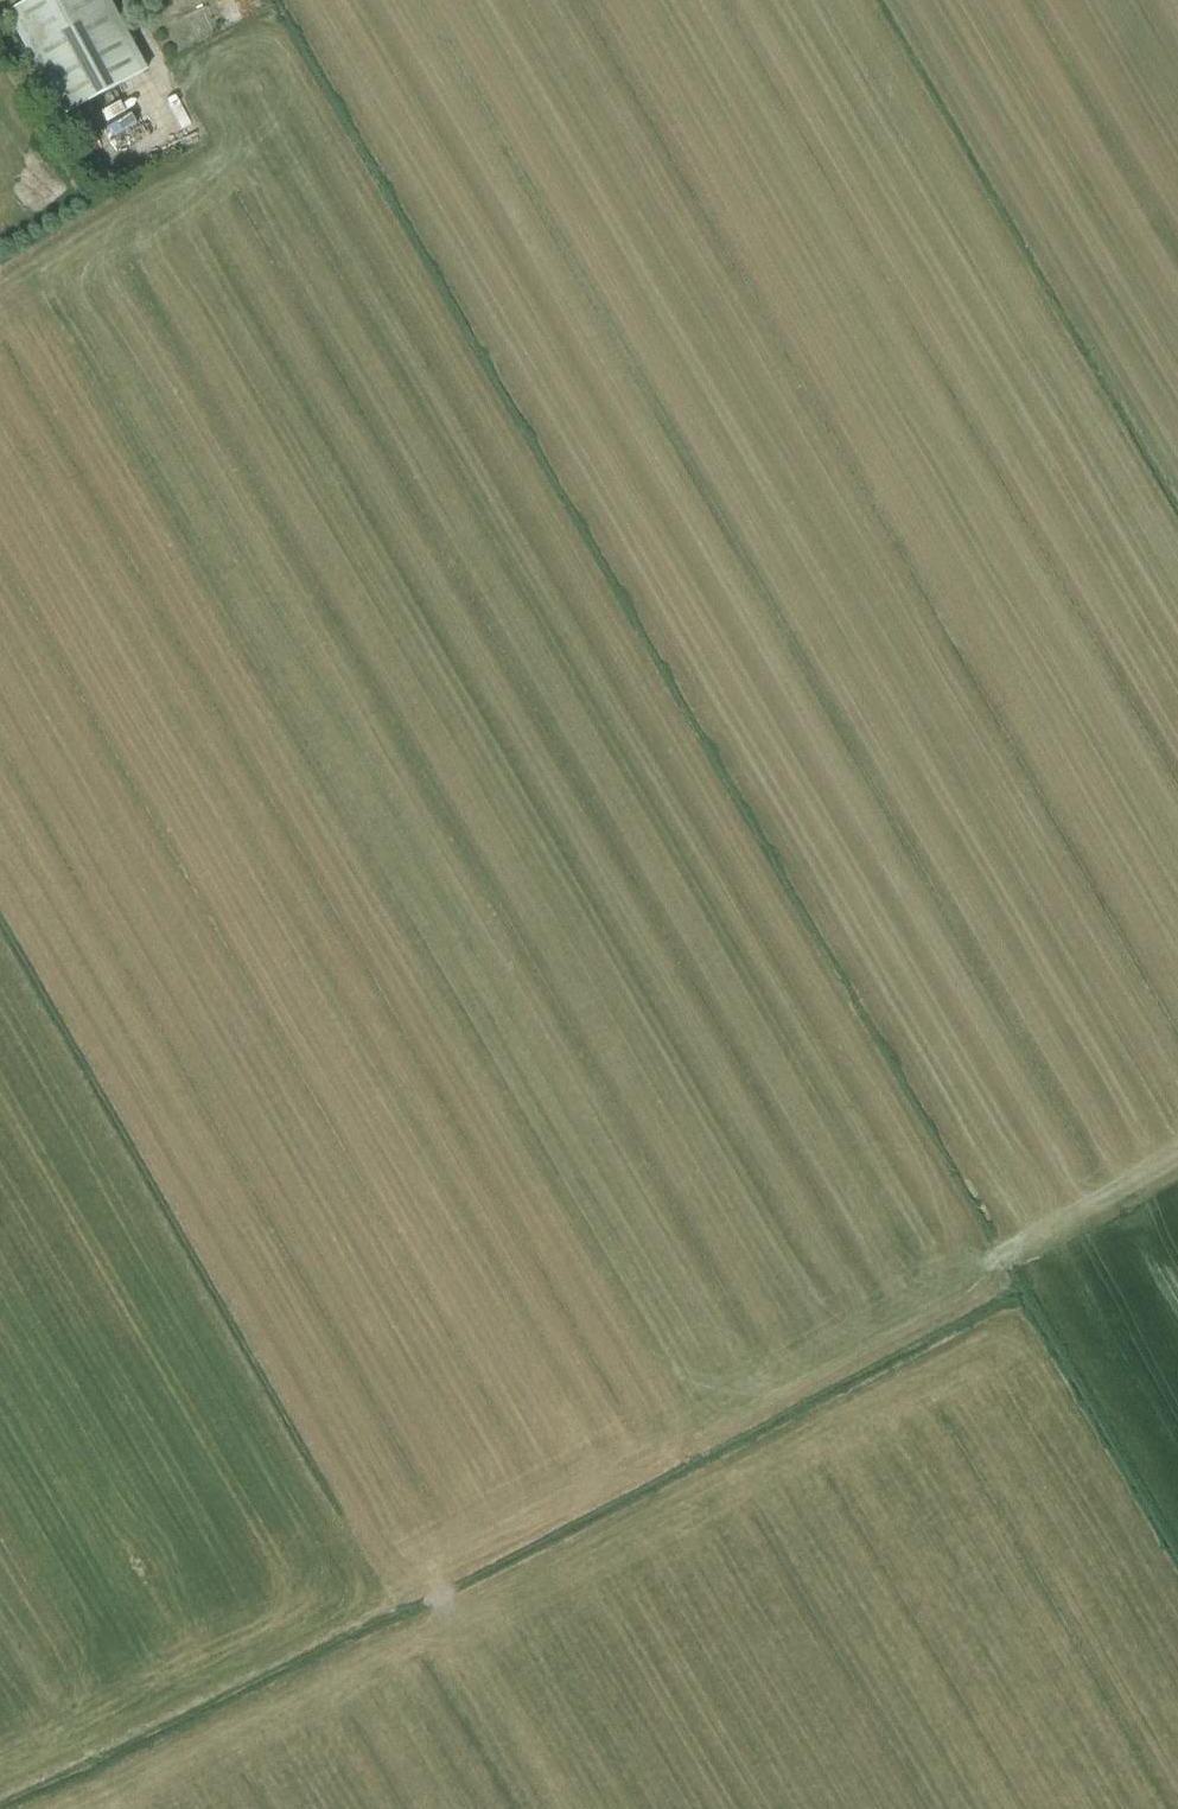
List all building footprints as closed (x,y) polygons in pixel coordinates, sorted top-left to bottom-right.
[(147,70),(110,0),(28,0),(5,12),(61,116),(147,70)] [(131,113),(106,125),(119,152),(144,141),(131,113)]
